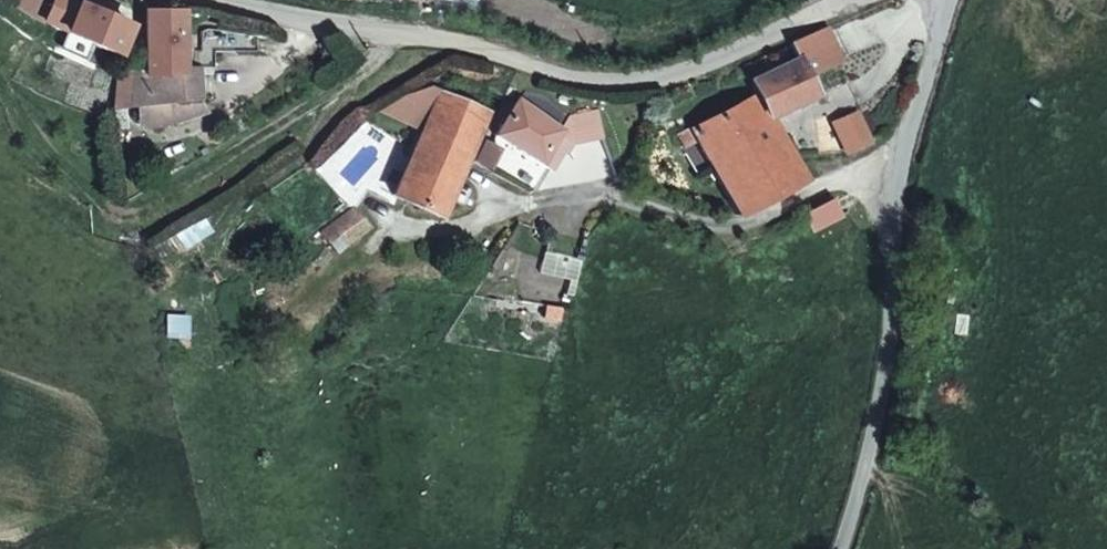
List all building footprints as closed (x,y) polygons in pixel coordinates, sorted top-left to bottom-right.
[(51,9),(44,25),(116,55),(126,26),(77,6),(72,17),(51,9)] [(121,74),(119,92),(131,95),(130,108),(170,103),(177,120),(207,111),(201,100),(199,68),(181,67),(179,10),(142,12),(145,65),(137,67),(134,77),(121,74)] [(732,215),(802,178),(771,117),(812,96),(805,79),(843,60),(826,29),(788,45),(795,59),(748,82),(755,96),(689,129),(732,215)] [(528,84),(496,137),(549,173),(557,158),(546,149),(564,108),(528,84)] [(410,155),(455,175),(485,115),(440,96),(410,155)] [(848,155),(870,143),(856,115),(834,126),(848,155)] [(435,218),(454,179),(455,175),(410,155),(389,197),(435,218)] [(346,212),(316,238),(326,249),(356,222),(346,212)]
